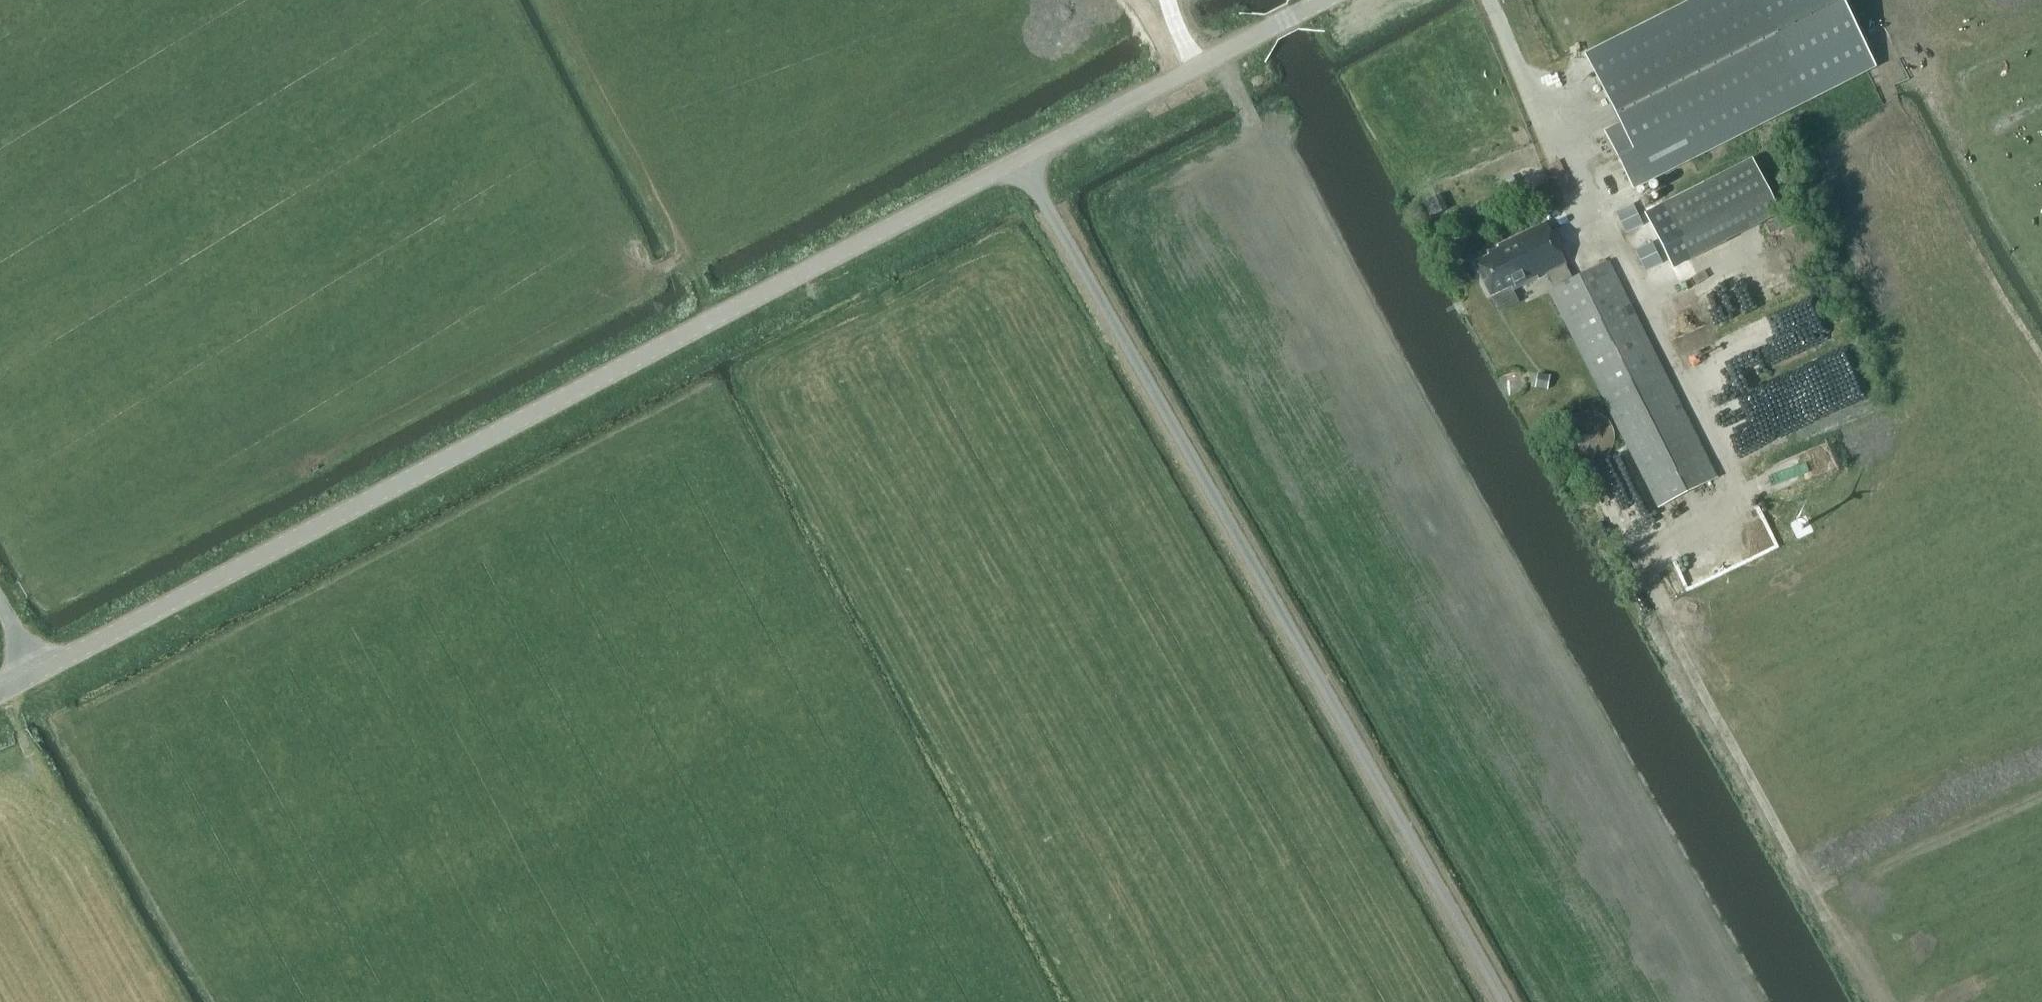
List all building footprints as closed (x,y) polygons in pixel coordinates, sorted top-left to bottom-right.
[(1756,0),(1710,0),(1587,61),(1619,128),(1604,136),(1630,188),(1808,101),(1756,0)] [(1661,207),(1688,261),(1779,215),(1752,161),(1661,207)] [(1439,201),(1427,203),(1429,218),(1441,216),(1439,201)] [(1547,293),(1656,509),(1717,478),(1607,262),(1571,281),(1562,263),(1564,262),(1543,221),(1492,247),(1495,254),(1472,265),(1490,300),(1513,288),(1514,291),(1543,276),(1551,291),(1547,293)] [(1538,374),(1535,388),(1547,390),(1549,376),(1538,374)]
